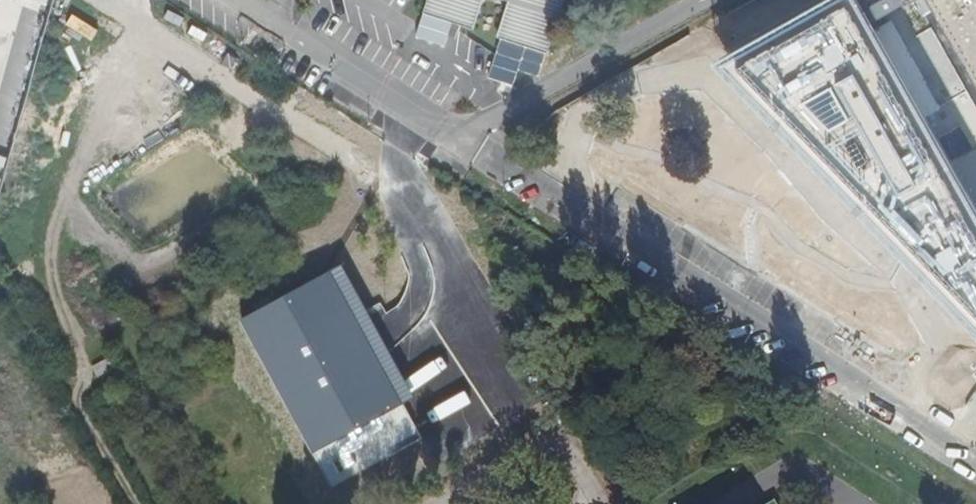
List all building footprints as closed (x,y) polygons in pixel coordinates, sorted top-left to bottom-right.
[(422,9),(448,18),(473,26),(481,0),(425,0),(422,9)] [(504,1),(493,33),(543,49),(559,0),(502,0),(504,1)] [(715,58),(975,329),(975,208),(873,22),(864,5),(861,0),(822,0),(715,58)] [(864,5),(873,22),(912,0),(873,0),(864,5)] [(975,94),(975,0),(924,0),(975,94)] [(332,270),(242,319),(334,488),(424,439),(332,270)] [(896,360),(869,344),(860,369),(884,381),(896,360)]
